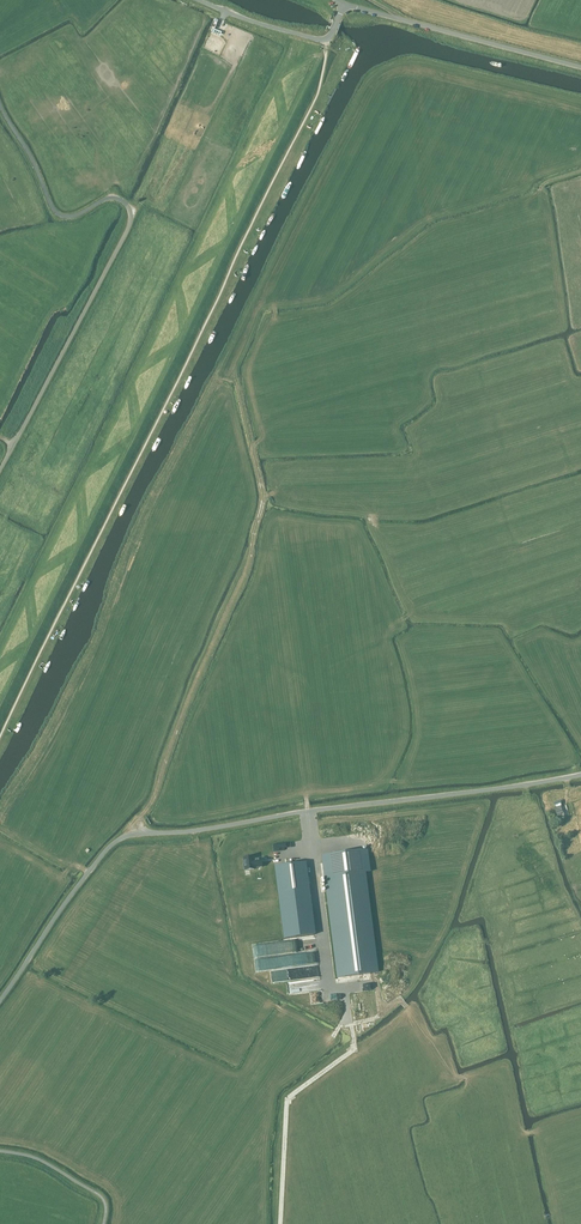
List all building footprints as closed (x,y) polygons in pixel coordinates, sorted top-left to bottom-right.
[(366,850),(322,856),(328,902),(328,904),(337,978),(377,973),(364,873),(369,872),(366,850)] [(244,864),(242,865),(243,869),(244,869),(244,870),(244,871),(254,869),(253,868),(262,867),(261,859),(252,860),(252,857),(243,858),(244,864)] [(305,863),(275,867),(284,939),(314,935),(308,886),(307,884),(305,863)]
